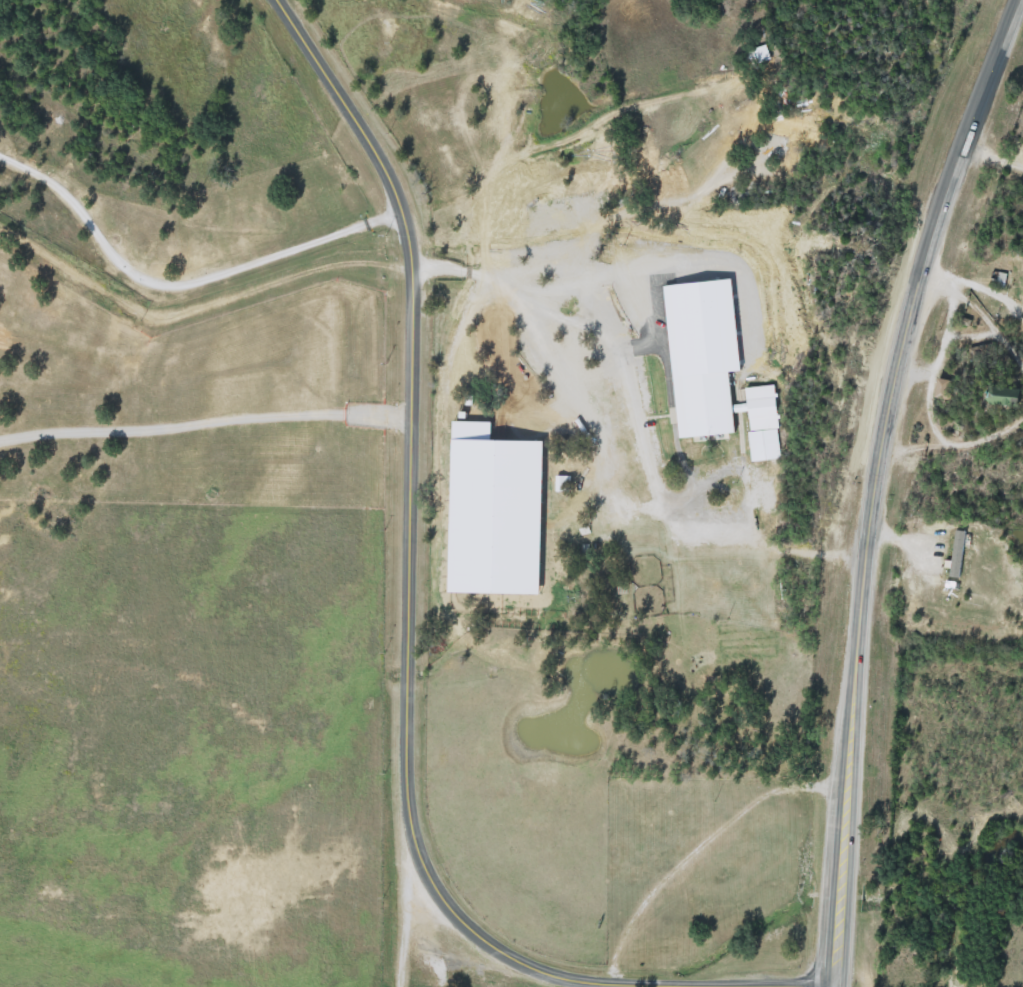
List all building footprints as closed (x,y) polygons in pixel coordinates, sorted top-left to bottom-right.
[(667,378),(675,442),(731,435),(728,414),(746,412),(748,433),(744,433),(748,465),(781,461),(772,384),(740,388),(742,402),(730,404),(726,371),(667,378)] [(977,391),(972,414),(1015,423),(1020,400),(977,391)] [(952,531),(945,575),(955,576),(962,533),(952,531)]
